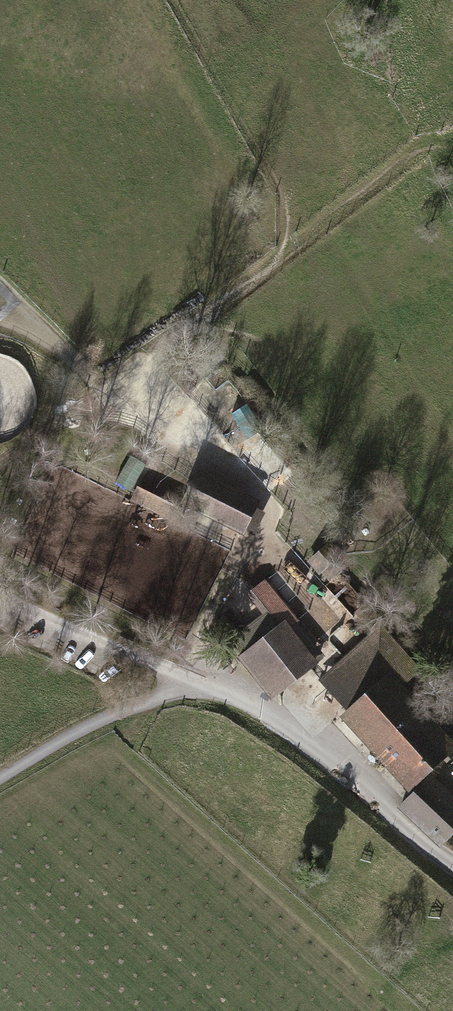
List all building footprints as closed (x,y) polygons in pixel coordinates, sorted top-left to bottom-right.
[(194,475),(183,497),(189,500),(242,526),(259,491),(201,462),(194,475)] [(147,492),(144,500),(161,508),(164,500),(147,492)] [(310,544),(320,558),(340,542),(329,528),(310,544)] [(229,618),(221,625),(239,646),(281,610),(318,653),(329,644),(300,611),(288,596),(277,584),(266,571),(248,587),(265,607),(239,629),(229,618)] [(343,648),(320,668),(346,697),(408,642),(367,597),(355,608),(370,624),(343,648)] [(239,646),(276,689),(311,659),(318,653),(281,610),(239,646)] [(452,741),(452,732),(403,676),(422,658),(408,642),(346,697),(340,702),(409,780),(452,741)] [(434,777),(402,808),(442,849),(452,838),(452,796),(434,777)]
